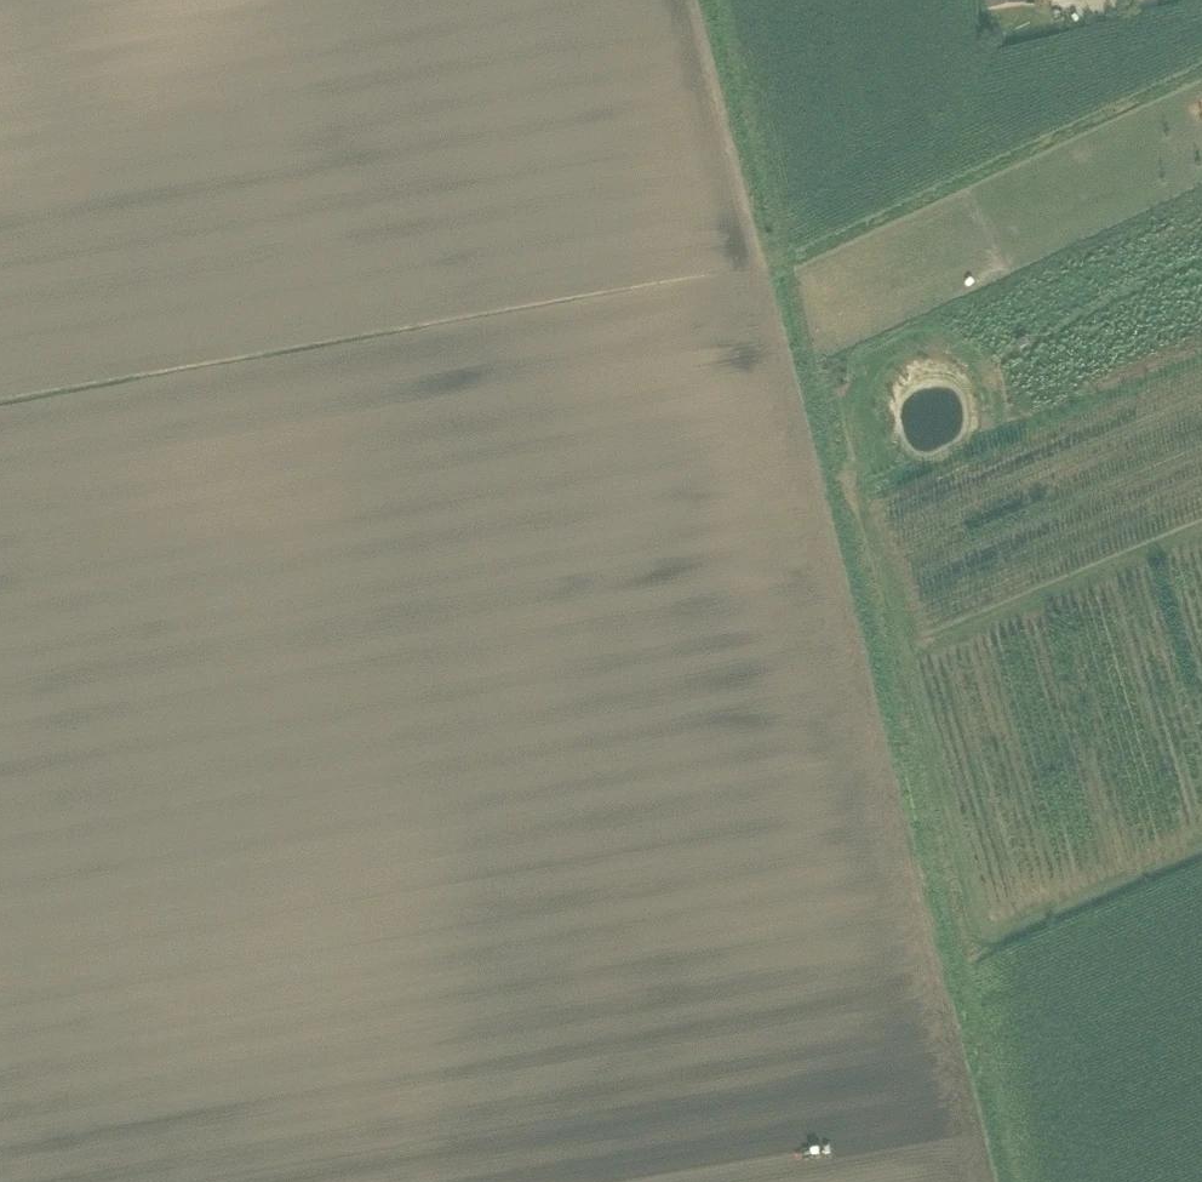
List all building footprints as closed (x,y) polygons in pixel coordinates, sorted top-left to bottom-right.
[(988,10),(1029,3),(1028,0),(986,0),(988,10)]
